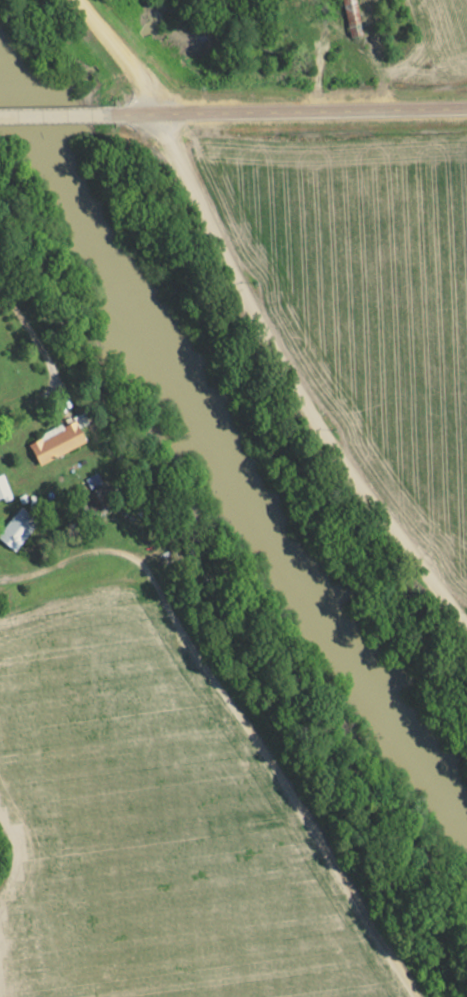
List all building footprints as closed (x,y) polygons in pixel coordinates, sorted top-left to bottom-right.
[(353,0),(340,0),(348,38),(361,35),(353,0)] [(84,442),(72,419),(25,444),(37,466),(84,442)] [(1,473),(0,473),(0,502),(11,499),(1,473)] [(17,507),(0,531),(0,542),(12,550),(34,519),(17,507)]
